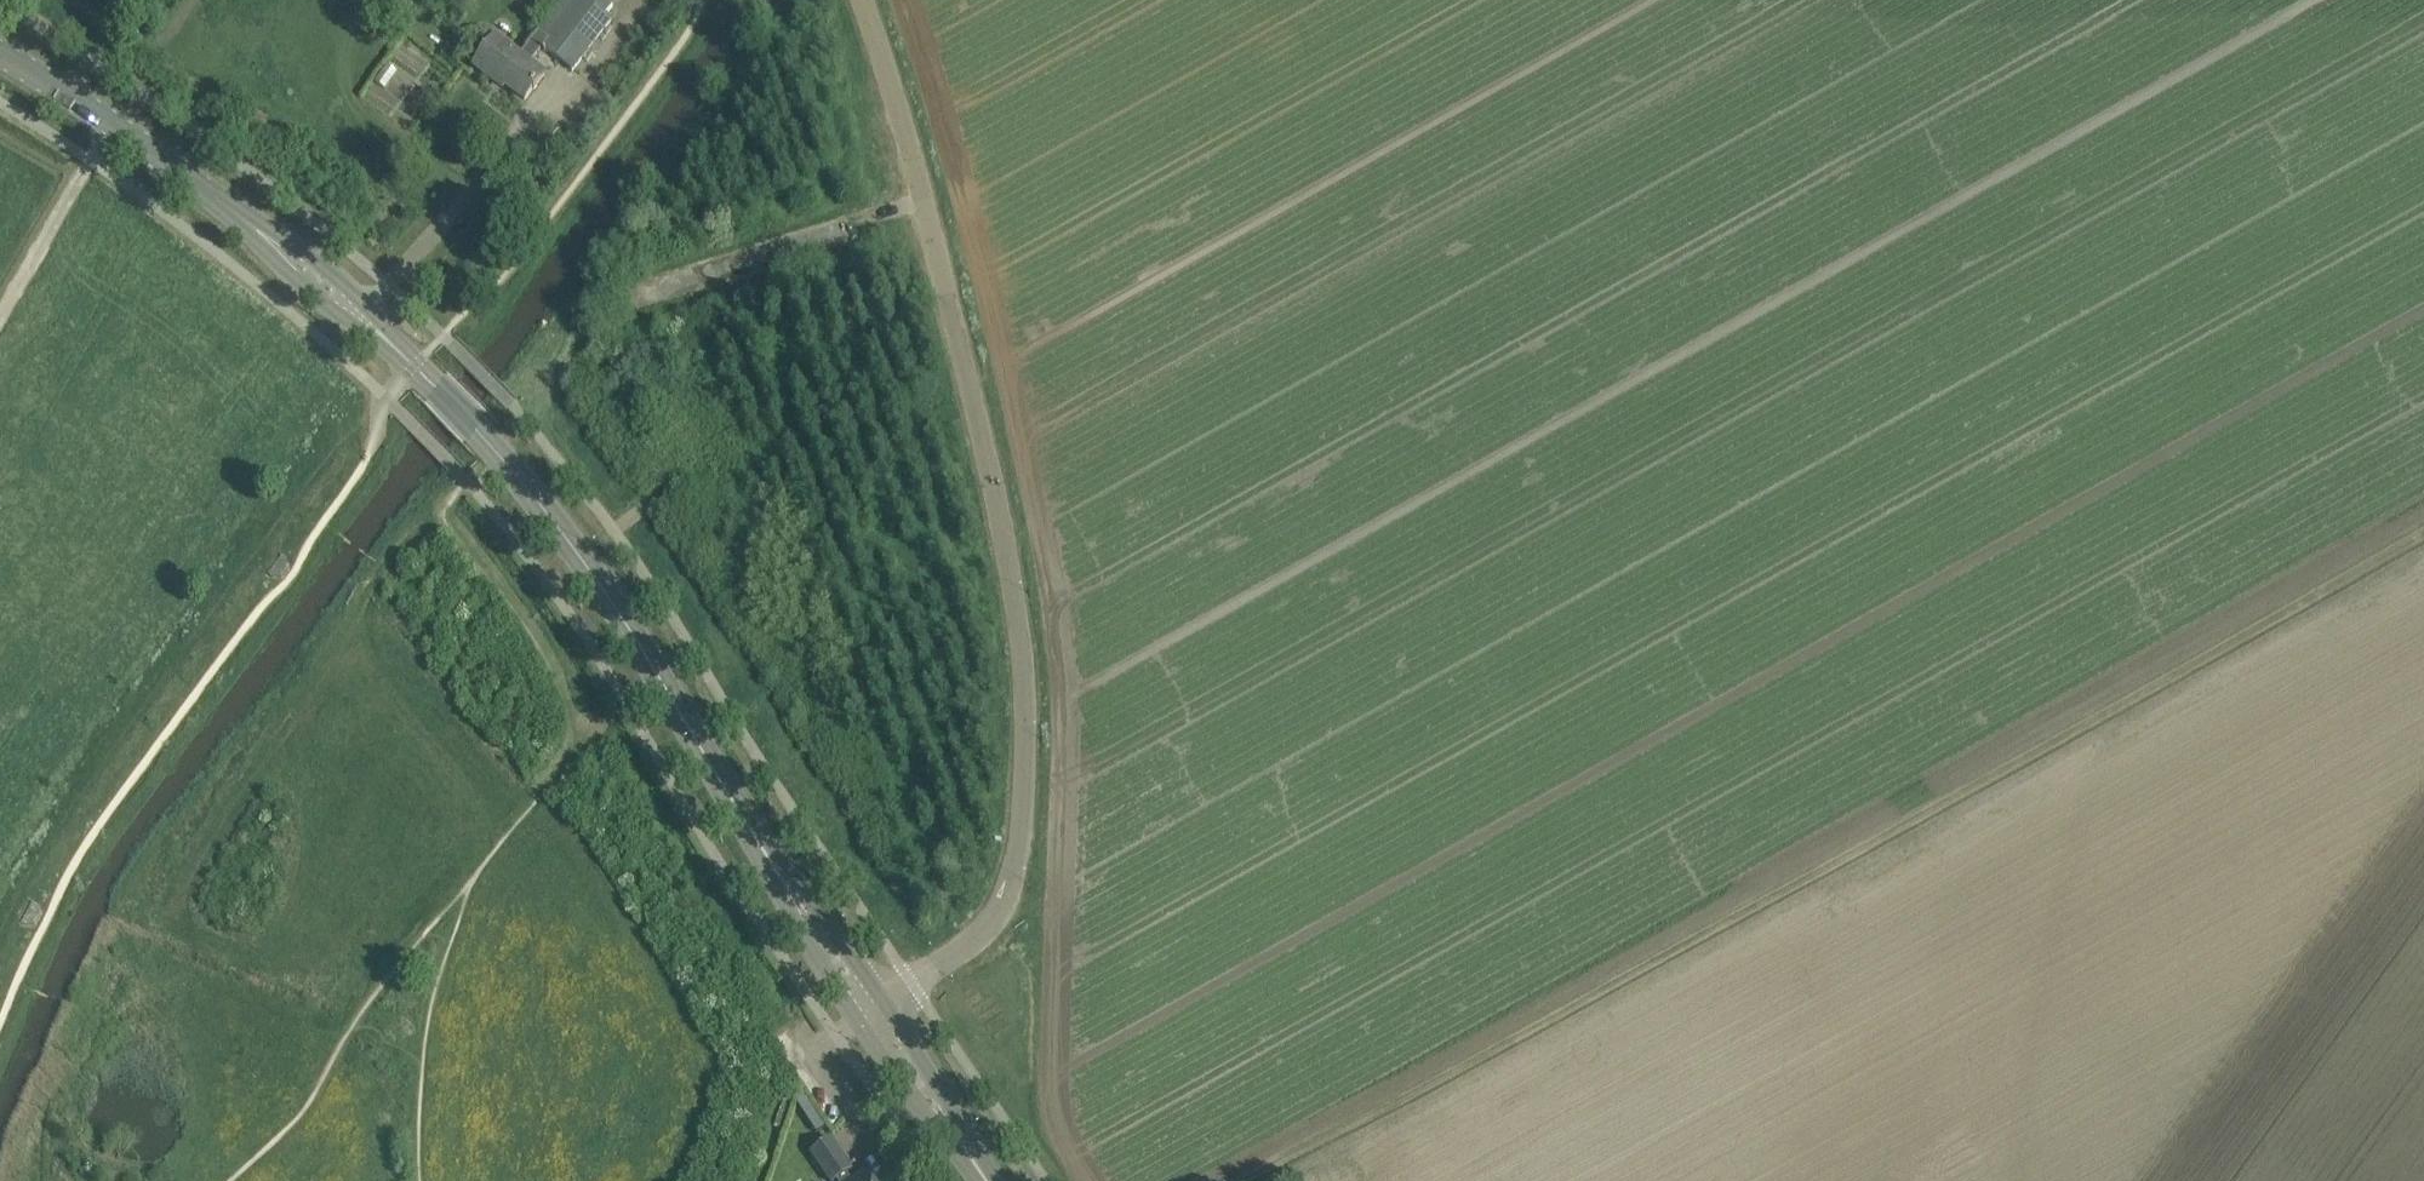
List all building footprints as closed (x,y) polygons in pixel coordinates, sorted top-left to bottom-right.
[(573,71),(612,20),(606,16),(614,6),(607,0),(589,0),(588,1),(586,0),(563,0),(521,55),(497,37),(475,66),(491,79),(494,76),(525,100),(545,74),(531,63),(542,48),(573,71)] [(284,557),(280,554),(264,575),(268,577),(281,578),(289,569),(284,557)] [(865,1171),(853,1180),(848,1173),(854,1168),(833,1138),(810,1153),(829,1180),(872,1180),(865,1171)]
